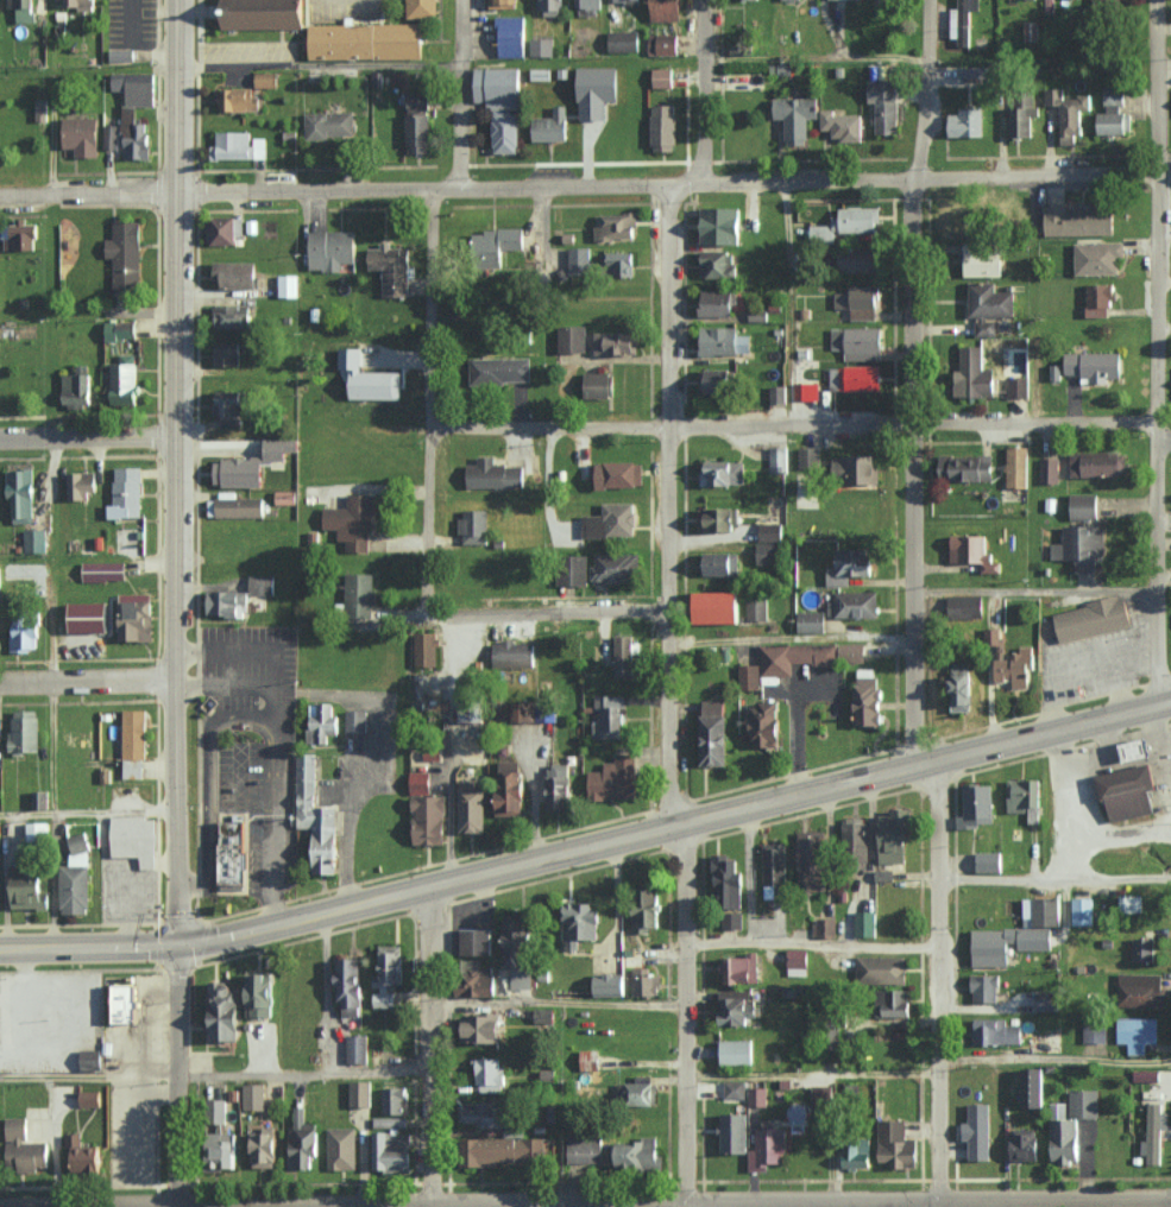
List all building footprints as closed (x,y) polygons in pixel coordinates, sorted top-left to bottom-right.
[(35,22),(35,0),(10,0),(10,8),(17,8),(17,22),(35,22)] [(64,6),(76,6),(76,10),(95,11),(95,0),(64,0),(64,6)] [(224,31),(306,30),(306,0),(224,0),(224,31)] [(411,18),(440,19),(440,0),(411,0),(411,18)] [(489,8),(518,7),(518,0),(489,0),(489,8)] [(561,14),(562,0),(538,0),(538,13),(561,14)] [(576,16),(600,15),(600,0),(575,0),(576,16)] [(683,20),(683,0),(653,0),(653,21),(683,20)] [(895,15),(895,0),(875,0),(875,14),(895,15)] [(979,11),(979,0),(958,0),(958,8),(951,8),(951,37),(958,37),(958,46),(971,46),(972,10),(979,11)] [(526,17),(499,17),(498,57),(525,57),(526,17)] [(1024,40),(1039,40),(1040,22),(1025,21),(1024,40)] [(309,25),(309,59),(426,58),(424,24),(309,25)] [(639,31),(608,31),(609,52),(639,51),(639,31)] [(649,34),(650,55),(679,54),(679,33),(649,34)] [(554,39),(530,38),(530,56),(553,56),(554,39)] [(110,60),(134,60),(134,49),(110,50),(110,60)] [(579,120),(607,119),(607,101),(620,100),(619,67),(578,68),(579,120)] [(520,68),(475,68),(475,102),(486,102),(486,106),(493,106),(493,153),(519,153),(519,111),(520,111),(520,68)] [(674,87),(673,68),(653,68),(653,87),(674,87)] [(278,88),(278,72),(256,72),(256,88),(278,88)] [(155,73),(112,73),(111,90),(122,90),(122,134),(124,134),(123,159),(148,159),(149,123),(134,123),(134,106),(155,106),(155,73)] [(877,103),(876,134),(899,134),(901,82),(868,81),(867,102),(877,103)] [(1129,134),(1129,109),(1125,109),(1125,86),(1103,86),(1104,112),(1095,112),(1095,135),(1129,134)] [(220,88),(220,111),(260,111),(260,97),(253,97),(254,89),(220,88)] [(1060,144),(1075,144),(1075,135),(1081,135),(1080,110),(1090,109),(1090,96),(1062,97),(1062,88),(1043,89),(1044,105),(1058,105),(1060,144)] [(429,93),(407,93),(408,113),(430,113),(429,93)] [(862,115),(833,115),(833,109),(818,109),(818,98),(776,98),(776,119),(786,119),(786,145),(809,145),(809,117),(820,117),(820,130),(832,130),(832,141),(862,141),(862,115)] [(47,99),(35,99),(35,120),(47,121),(47,99)] [(677,151),(677,105),(651,105),(651,151),(677,151)] [(567,106),(553,106),(553,117),(532,117),(533,141),(567,141),(567,106)] [(1039,107),(1007,107),(1008,138),(1032,137),(1032,117),(1039,116),(1039,107)] [(983,108),(959,109),(959,113),(950,113),(950,137),(984,136),(983,108)] [(354,137),(354,111),(306,112),(307,138),(354,137)] [(430,114),(407,114),(408,153),(431,152),(430,114)] [(76,157),(99,157),(98,117),(63,117),(64,148),(76,148),(76,157)] [(118,125),(103,124),(103,149),(118,149),(118,125)] [(252,131),(217,132),(217,145),(211,145),(212,159),(267,159),(267,138),(252,139),(252,131)] [(742,208),(702,207),(701,243),(742,244),(742,208)] [(881,207),(835,207),(836,225),(810,225),(810,239),(836,239),(836,232),(881,232),(881,207)] [(1045,208),(1045,235),(1115,236),(1115,209),(1045,208)] [(956,211),(959,238),(982,236),(979,209),(956,211)] [(637,212),(601,213),(601,225),(595,225),(595,240),(637,239),(637,212)] [(235,217),(207,218),(208,243),(243,242),(243,229),(236,229),(235,217)] [(113,258),(113,291),(141,291),(141,222),(113,221),(113,239),(106,238),(106,258),(113,258)] [(35,249),(35,239),(39,239),(39,222),(16,222),(16,225),(3,225),(4,250),(35,249)] [(525,249),(525,229),(476,230),(477,267),(504,267),(504,249),(525,249)] [(310,231),(311,271),(341,270),(341,262),(356,262),(355,230),(310,231)] [(409,248),(391,248),(391,241),(380,241),(380,248),(368,248),(367,269),(383,269),(382,296),(409,297),(409,248)] [(1118,274),(1118,257),(1125,257),(1125,242),(1075,243),(1076,275),(1118,274)] [(965,276),(1003,277),(1003,245),(965,244),(965,276)] [(569,248),(570,276),(590,276),(590,247),(569,248)] [(880,272),(879,249),(841,250),(842,273),(880,272)] [(702,278),(735,278),(735,250),(701,251),(702,278)] [(601,253),(602,266),(609,265),(609,276),(635,276),(635,252),(601,253)] [(257,287),(258,262),(215,261),(215,287),(257,287)] [(299,297),(299,275),(279,275),(279,297),(299,297)] [(970,316),(1016,315),(1015,292),(997,292),(997,282),(969,283),(970,316)] [(1087,316),(1109,317),(1109,308),(1117,308),(1118,285),(1087,284),(1087,316)] [(835,292),(834,308),(851,308),(851,320),(878,320),(878,287),(850,287),(850,292),(835,292)] [(701,315),(733,316),(734,291),(701,290),(701,315)] [(249,305),(214,306),(215,329),(250,328),(249,305)] [(976,336),(996,336),(995,318),(975,319),(976,336)] [(106,321),(106,338),(136,339),(137,322),(106,321)] [(559,352),(586,352),(587,327),(559,326),(559,352)] [(739,335),(739,327),(702,328),(702,355),(752,354),(752,335),(739,335)] [(845,360),(883,360),(882,328),(831,328),(832,350),(845,350),(845,360)] [(595,354),(638,354),(638,332),(595,331),(595,354)] [(215,366),(241,366),(241,342),(215,342),(215,366)] [(996,370),(983,370),(983,346),(961,345),(961,370),(956,370),(955,397),(995,398),(996,370)] [(361,371),(361,348),(340,348),(340,369),(352,369),(352,399),(401,399),(401,372),(361,371)] [(1123,352),(1066,353),(1066,375),(1092,375),(1092,383),(1111,383),(1111,379),(1123,378),(1123,352)] [(136,405),(138,354),(120,354),(120,363),(112,363),(111,404),(136,405)] [(531,381),(530,358),(471,359),(471,383),(531,381)] [(62,407),(88,407),(89,366),(77,365),(77,374),(63,374),(62,407)] [(882,366),(830,366),(830,391),(882,391),(882,366)] [(735,370),(701,369),(700,392),(734,393),(735,370)] [(586,398),(615,397),(614,372),(585,373),(586,398)] [(1008,398),(1030,398),(1029,377),(1008,377),(1008,398)] [(795,401),(819,401),(819,383),(795,382),(795,401)] [(788,403),(788,386),(770,386),(770,403),(788,403)] [(215,416),(222,416),(222,427),(241,427),(242,391),(215,391),(215,416)] [(266,439),(265,461),(287,462),(287,452),(300,452),(300,439),(266,439)] [(1006,487),(1027,488),(1028,447),(1006,446),(1006,487)] [(787,472),(787,447),(770,447),(770,472),(787,472)] [(820,471),(821,448),(798,447),(797,484),(803,485),(803,474),(811,474),(811,471),(820,471)] [(1070,477),(1123,476),(1123,452),(1070,452),(1070,477)] [(941,480),(995,479),(994,455),(940,456),(941,480)] [(494,456),(478,456),(478,464),(467,464),(467,488),(526,487),(525,465),(495,466),(494,456)] [(880,456),(834,456),(834,482),(880,483),(880,456)] [(1039,483),(1058,483),(1059,458),(1040,457),(1039,483)] [(215,486),(264,486),(263,458),(215,459),(215,486)] [(702,485),(745,485),(745,461),(707,462),(707,470),(701,470),(702,485)] [(644,487),(643,462),(590,463),(590,477),(597,477),(597,488),(644,487)] [(114,505),(107,505),(108,518),(142,517),(141,466),(113,467),(114,505)] [(6,470),(7,499),(12,499),(12,523),(34,523),(33,470),(6,470)] [(68,473),(69,500),(89,499),(89,492),(97,491),(96,472),(68,473)] [(276,504),(296,505),(297,491),(276,491),(276,504)] [(235,498),(235,492),(218,492),(218,502),(209,502),(209,517),(264,516),(264,498),(235,498)] [(323,507),(323,528),(339,529),(338,541),(347,541),(346,551),(372,552),(374,495),(348,494),(348,508),(323,507)] [(1099,494),(1071,494),(1070,518),(1099,519),(1099,494)] [(582,515),(582,537),(635,537),(635,503),(603,503),(603,515),(582,515)] [(737,508),(700,508),(700,532),(738,531),(737,508)] [(489,510),(461,511),(461,543),(489,543),(489,510)] [(781,523),(759,523),(759,541),(781,541),(781,523)] [(1075,572),(1097,572),(1097,560),(1106,560),(1105,527),(1066,527),(1066,560),(1075,559),(1075,572)] [(46,530),(24,530),(24,553),(46,552),(46,530)] [(988,536),(951,535),(950,562),(981,563),(981,573),(1002,573),(1002,560),(987,559),(988,536)] [(756,563),(777,564),(778,543),(758,542),(756,563)] [(850,585),(850,577),(877,577),(876,549),(836,550),(836,566),(826,566),(827,586),(850,585)] [(740,575),(739,552),(705,553),(705,575),(740,575)] [(592,565),(591,582),(639,583),(639,555),(597,553),(596,565),(592,565)] [(587,586),(588,557),(564,556),(564,585),(587,586)] [(83,562),(83,581),(125,581),(125,562),(83,562)] [(375,574),(346,573),(345,617),(374,618),(375,574)] [(249,594),(274,594),(274,576),(250,576),(249,594)] [(208,616),(242,616),(242,605),(249,605),(249,591),(208,591),(208,616)] [(696,624),(741,623),(741,591),(696,592),(696,624)] [(879,618),(879,591),(836,591),(835,618),(879,618)] [(949,619),(984,619),(984,595),(949,596),(949,619)] [(1056,617),(1062,642),(1134,623),(1127,599),(1122,600),(1121,595),(1090,604),(1090,607),(1056,617)] [(153,642),(154,597),(120,596),(119,641),(153,642)] [(767,600),(746,601),(747,620),(767,620),(767,600)] [(109,632),(109,603),(71,603),(72,632),(109,632)] [(799,634),(826,632),(825,611),(798,612),(799,634)] [(9,636),(10,652),(39,651),(38,621),(14,622),(14,636),(9,636)] [(1005,628),(985,628),(984,648),(995,649),(993,681),(1013,682),(1013,688),(1031,689),(1033,647),(1020,646),(1020,653),(1004,652),(1005,628)] [(438,666),(437,632),(414,633),(415,667),(438,666)] [(634,636),(615,636),(616,678),(636,677),(634,636)] [(535,668),(536,642),(493,642),(493,667),(535,668)] [(759,644),(760,664),(738,665),(739,690),(760,689),(760,676),(792,676),(792,664),(865,663),(865,643),(759,644)] [(951,663),(953,712),(973,711),(971,663),(951,663)] [(880,727),(881,670),(856,669),(855,726),(880,727)] [(460,722),(485,722),(485,691),(460,691),(460,722)] [(592,738),(623,738),(624,696),(597,696),(597,724),(593,724),(592,738)] [(727,700),(700,701),(702,766),(728,766),(727,700)] [(515,722),(535,722),(536,702),(516,702),(515,722)] [(781,703),(752,704),(753,748),(782,747),(781,703)] [(328,744),(328,735),(340,735),(340,716),(333,716),(334,704),(309,704),(309,744),(328,744)] [(39,710),(10,711),(11,752),(39,752),(39,710)] [(146,759),(147,710),(124,710),(123,759),(146,759)] [(368,710),(345,710),(345,732),(367,732),(368,710)] [(1123,746),(1128,765),(1157,757),(1152,739),(1123,746)] [(300,754),(319,754),(319,808),(340,808),(340,811),(345,811),(344,835),(340,835),(339,874),(315,874),(315,829),(300,829),(300,754)] [(589,771),(590,799),(637,798),(636,755),(615,755),(615,762),(604,762),(604,771),(589,771)] [(143,778),(143,761),(124,761),(124,778),(143,778)] [(524,816),(525,761),(499,761),(498,816),(524,816)] [(572,764),(548,764),(548,809),(572,809),(572,764)] [(1097,779),(1102,802),(1107,801),(1113,821),(1157,810),(1152,792),(1159,790),(1153,765),(1097,779)] [(410,794),(431,794),(432,772),(411,772),(410,794)] [(485,787),(475,788),(475,781),(459,781),(460,833),(486,832),(485,787)] [(994,823),(993,784),(964,785),(965,816),(957,816),(958,829),(980,828),(980,823),(994,823)] [(446,796),(414,795),(413,844),(446,845),(446,796)] [(911,863),(910,809),(891,810),(891,815),(880,815),(881,863),(911,863)] [(221,822),(221,843),(219,843),(219,862),(221,862),(221,885),(222,885),(222,890),(245,891),(245,885),(248,885),(248,871),(250,871),(251,854),(246,854),(246,815),(235,815),(235,822),(221,822)] [(111,817),(111,854),(141,854),(141,870),(157,870),(157,820),(149,820),(149,817),(111,817)] [(47,823),(27,823),(27,842),(47,842),(47,823)] [(869,858),(870,823),(844,823),(843,858),(869,858)] [(799,831),(799,891),(826,891),(826,831),(799,831)] [(67,836),(74,866),(87,864),(85,855),(90,854),(85,832),(67,836)] [(785,844),(763,844),(764,898),(787,898),(785,844)] [(1003,872),(1002,852),(976,852),(977,872),(1003,872)] [(715,857),(717,910),(745,909),(744,873),(733,873),(733,856),(715,857)] [(90,914),(90,866),(60,867),(61,914),(90,914)] [(13,908),(47,910),(48,870),(14,870),(13,908)] [(875,882),(894,882),(894,870),(876,870),(875,882)] [(661,931),(660,889),(646,889),(646,883),(633,883),(634,931),(661,931)] [(1143,896),(1120,896),(1120,913),(1143,913),(1143,896)] [(1024,899),(1024,928),(974,929),(975,966),(1010,965),(1010,943),(1018,943),(1019,951),(1052,950),(1052,927),(1062,927),(1061,898),(1024,899)] [(1093,898),(1071,898),(1072,926),(1094,925),(1093,898)] [(601,941),(600,906),(566,906),(566,950),(580,950),(580,941),(601,941)] [(875,937),(876,911),(855,911),(855,936),(875,937)] [(723,929),(744,928),(744,912),(722,913),(723,929)] [(502,967),(532,969),(533,915),(504,915),(502,967)] [(813,935),(834,936),(835,919),(814,918),(813,935)] [(462,930),(462,955),(495,955),(496,930),(462,930)] [(1156,939),(1133,938),(1132,961),(1155,962),(1156,939)] [(373,1007),(392,1007),(392,984),(404,984),(404,945),(379,945),(379,975),(372,975),(372,990),(373,990),(373,1007)] [(788,975),(809,975),(809,949),(789,949),(788,975)] [(759,952),(747,953),(748,957),(723,958),(724,984),(760,983),(759,952)] [(856,983),(906,984),(907,957),(857,956),(856,983)] [(342,1016),(361,1016),(362,959),(336,959),(335,1001),(342,1002),(342,1016)] [(496,966),(480,967),(480,961),(464,961),(465,997),(496,996),(496,966)] [(650,969),(633,968),(633,996),(660,997),(660,976),(649,976),(650,969)] [(512,989),(532,989),(533,970),(512,969),(512,989)] [(274,973),(246,974),(247,1018),(274,1017),(274,973)] [(594,997),(627,996),(627,974),(594,975),(594,997)] [(1164,974),(1119,974),(1119,1006),(1164,1007),(1164,974)] [(999,975),(973,975),(973,1003),(998,1003),(999,975)] [(210,981),(228,982),(227,985),(229,985),(232,986),(233,988),(233,991),(240,991),(240,1006),(243,1020),(239,1032),(239,1041),(209,1041),(210,981)] [(113,985),(113,1022),(138,1022),(138,1009),(141,1009),(141,1001),(138,1001),(137,985),(113,985)] [(758,1017),(758,1003),(750,1003),(750,990),(721,991),(721,1027),(749,1026),(749,1017),(758,1017)] [(911,1018),(912,991),(882,990),(882,1017),(911,1018)] [(1060,1011),(1060,992),(1036,992),(1036,1011),(1060,1011)] [(554,1009),(536,1009),(535,1022),(554,1022),(554,1009)] [(463,1015),(462,1041),(501,1043),(502,1017),(463,1015)] [(1084,1043),(1107,1042),(1107,1018),(1084,1019),(1084,1043)] [(1146,1056),(1146,1044),(1159,1044),(1160,1019),(1121,1018),(1120,1044),(1129,1044),(1128,1055),(1146,1056)] [(1006,1019),(973,1019),(972,1044),(1021,1044),(1021,1025),(1006,1024),(1006,1019)] [(368,1035),(346,1036),(347,1064),(368,1063),(368,1035)] [(753,1040),(721,1040),(721,1065),(753,1064),(753,1040)] [(598,1049),(581,1050),(582,1071),(599,1070),(598,1049)] [(103,1069),(102,1050),(81,1050),(81,1070),(103,1069)] [(500,1058),(477,1059),(477,1091),(505,1091),(505,1067),(500,1067),(500,1058)] [(1022,1107),(1043,1108),(1044,1069),(1023,1068),(1022,1107)] [(1134,1081),(1159,1082),(1159,1071),(1135,1070),(1134,1081)] [(371,1107),(372,1082),(352,1081),(351,1106),(371,1107)] [(725,1098),(745,1098),(745,1081),(725,1081),(725,1098)] [(619,1106),(655,1107),(656,1083),(620,1083),(619,1106)] [(265,1110),(265,1084),(243,1084),(243,1110),(265,1110)] [(811,1086),(812,1115),(832,1114),(831,1085),(811,1086)] [(382,1115),(409,1115),(410,1088),(383,1087),(382,1115)] [(748,1106),(767,1107),(767,1088),(748,1087),(748,1106)] [(1051,1103),(1052,1162),(1082,1162),(1081,1119),(1099,1118),(1099,1090),(1069,1090),(1069,1103),(1051,1103)] [(100,1107),(101,1091),(80,1091),(80,1107),(100,1107)] [(227,1123),(226,1099),(209,1100),(210,1124),(227,1123)] [(477,1123),(477,1130),(507,1129),(505,1102),(461,1104),(461,1124),(477,1123)] [(1166,1129),(1167,1104),(1148,1103),(1147,1141),(1143,1141),(1142,1164),(1161,1165),(1162,1129),(1166,1129)] [(969,1140),(970,1161),(992,1160),(991,1104),(969,1104),(969,1123),(963,1123),(963,1141),(969,1140)] [(289,1128),(288,1169),(311,1169),(312,1156),(318,1156),(319,1124),(305,1124),(306,1107),(295,1107),(295,1128),(289,1128)] [(749,1114),(721,1114),(720,1153),(748,1154),(749,1114)] [(7,1171),(49,1170),(49,1142),(28,1142),(28,1117),(6,1118),(7,1171)] [(906,1120),(878,1121),(880,1163),(892,1162),(892,1169),(920,1168),(919,1139),(907,1140),(906,1120)] [(252,1134),(253,1168),(278,1168),(277,1127),(262,1128),(262,1134),(252,1134)] [(327,1169),(356,1170),(357,1128),(328,1128),(327,1169)] [(756,1150),(749,1150),(750,1167),(782,1166),(781,1152),(788,1152),(787,1129),(756,1130),(756,1150)] [(1040,1161),(1041,1130),(1012,1129),(1011,1161),(1040,1161)] [(412,1133),(373,1134),(374,1173),(413,1173),(412,1133)] [(83,1134),(66,1134),(66,1149),(74,1149),(73,1173),(107,1174),(108,1147),(82,1147),(83,1134)] [(568,1164),(603,1164),(602,1136),(568,1137),(568,1164)] [(658,1137),(643,1137),(643,1141),(616,1142),(617,1168),(664,1167),(664,1155),(658,1155),(658,1137)] [(546,1138),(461,1139),(461,1167),(498,1167),(498,1162),(546,1162),(546,1138)] [(843,1168),(871,1168),(871,1142),(842,1142),(843,1168)]
